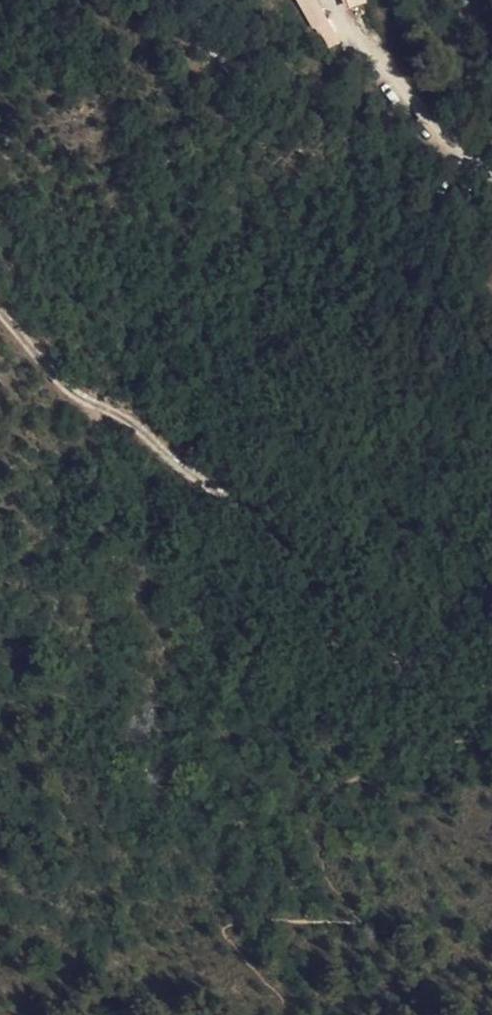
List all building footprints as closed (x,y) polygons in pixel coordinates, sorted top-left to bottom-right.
[(343,9),(364,3),(363,0),(341,0),(343,9)]
